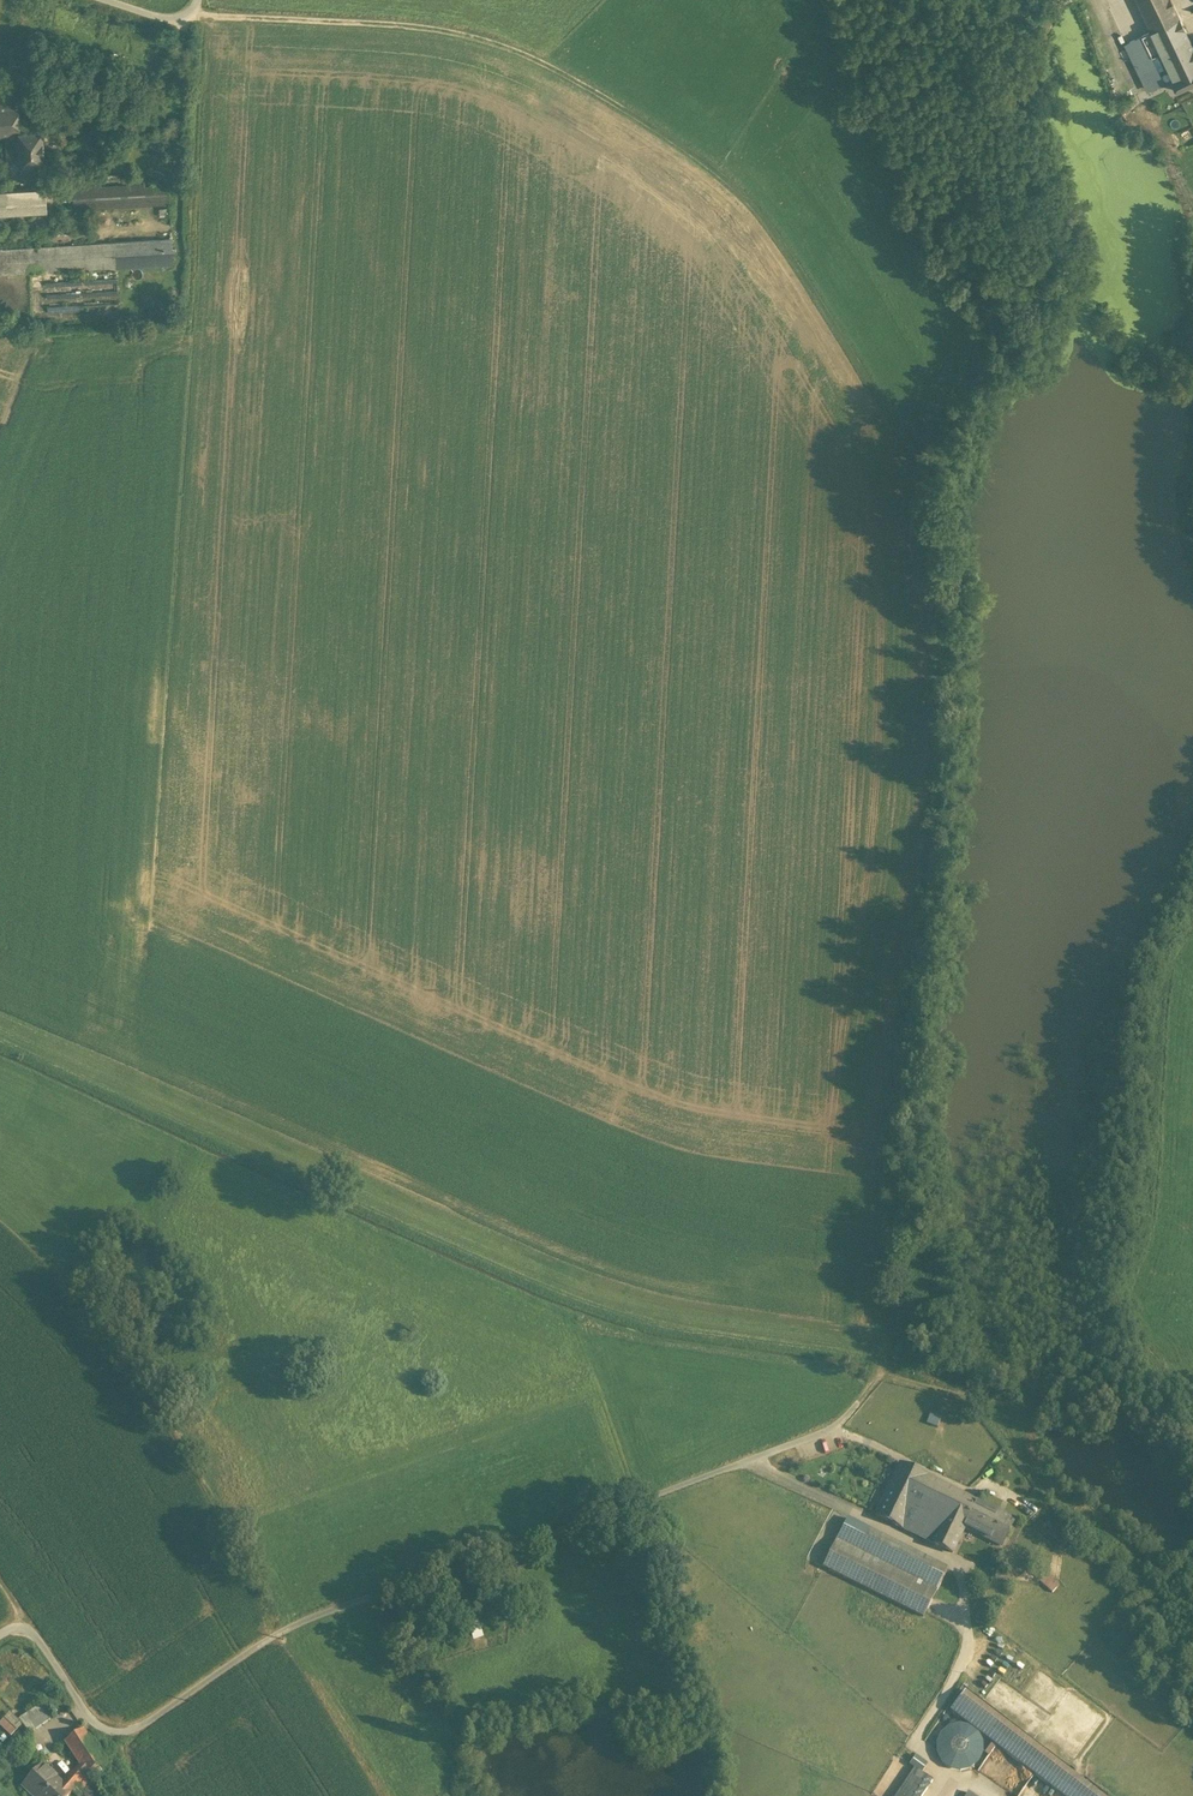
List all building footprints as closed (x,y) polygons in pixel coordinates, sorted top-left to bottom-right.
[(1192,48),(1192,45),(1172,0),(1137,0),(1151,30),(1161,51),(1165,61),(1192,48)] [(1161,51),(1151,30),(1128,41),(1150,88),(1164,81),(1152,55),(1161,51)] [(23,37),(6,36),(3,74),(20,75),(23,37)] [(1192,67),(1192,48),(1165,61),(1172,76),(1192,67)] [(1171,77),(1176,89),(1192,81),(1192,67),(1172,76),(1171,77)] [(19,103),(18,90),(0,92),(0,104),(19,103)] [(21,131),(19,103),(0,104),(0,133),(6,133),(19,132),(19,131),(21,131)] [(21,131),(19,131),(19,132),(22,163),(44,162),(43,129),(21,131)] [(8,164),(22,163),(19,132),(6,133),(8,164)] [(168,183),(74,188),(75,208),(169,203),(168,183)] [(0,190),(0,213),(47,210),(46,188),(0,190)] [(32,216),(27,225),(38,230),(42,219),(32,216)] [(0,248),(0,273),(172,263),(172,238),(0,248)] [(49,311),(79,309),(78,296),(82,296),(82,280),(70,280),(70,283),(64,283),(64,293),(57,293),(57,295),(48,295),(49,311)] [(902,1528),(927,1478),(901,1466),(877,1515),(902,1528)] [(965,1528),(978,1503),(927,1478),(902,1528),(953,1553),(965,1528)] [(1014,1521),(978,1503),(965,1528),(1001,1546),(1014,1521)] [(848,1518),(823,1568),(924,1617),(949,1570),(848,1518)] [(1053,1592),(1059,1585),(1048,1576),(1043,1583),(1053,1592)] [(467,1621),(473,1641),(484,1637),(478,1618),(467,1621)] [(968,1692),(952,1710),(1065,1795),(1106,1795),(968,1692)] [(56,1704),(49,1708),(52,1713),(59,1709),(56,1704)] [(42,1705),(21,1718),(30,1733),(51,1720),(42,1705)] [(10,1713),(4,1718),(14,1728),(20,1722),(10,1713)] [(0,1721),(0,1728),(7,1735),(14,1728),(4,1718),(0,1721)] [(948,1729),(940,1736),(938,1746),(941,1757),(949,1764),(959,1766),(969,1763),(976,1755),(979,1745),(976,1735),(968,1728),(958,1725),(948,1729)] [(80,1764),(87,1774),(106,1761),(85,1730),(66,1743),(80,1764)] [(0,1743),(0,1747),(9,1755),(16,1748),(4,1738),(0,1743)] [(60,1779),(45,1764),(25,1785),(36,1795),(43,1795),(60,1779)] [(64,1783),(72,1791),(87,1774),(80,1764),(64,1783)] [(936,1782),(915,1768),(897,1795),(926,1795),(936,1782)] [(87,1774),(72,1791),(77,1795),(80,1795),(93,1782),(87,1774)] [(43,1795),(68,1795),(72,1791),(64,1783),(60,1779),(43,1795)]
